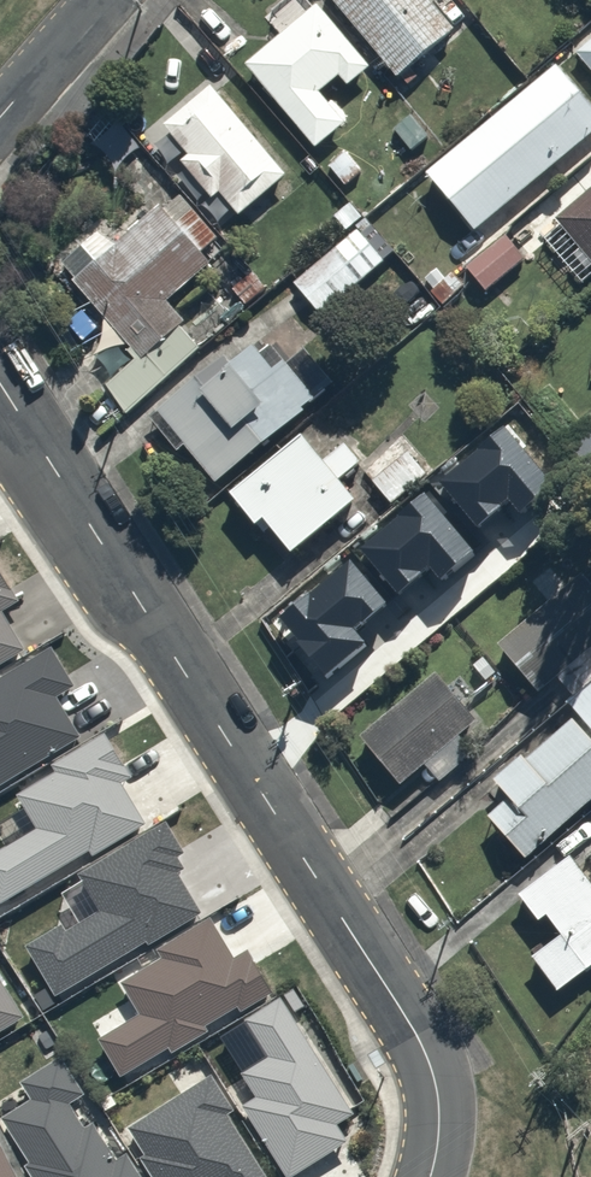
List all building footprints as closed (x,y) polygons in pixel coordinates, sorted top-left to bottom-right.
[(399,80),(402,78),(410,87),(419,79),(412,71),(457,33),(429,0),(330,0),(399,80)] [(350,89),(373,69),(320,7),(248,68),(318,152),(348,126),(322,96),(341,79),(350,89)] [(578,55),(590,70),(590,45),(578,55)] [(590,138),(590,108),(558,68),(428,176),(477,235),(590,138)] [(289,178),(212,88),(165,129),(190,158),(183,165),(214,202),(222,196),(241,219),(289,178)] [(394,120),(403,112),(394,101),(384,110),(394,120)] [(431,138),(413,117),(395,131),(413,152),(431,138)] [(364,173),(347,153),(331,166),(347,187),(364,173)] [(557,222),(580,250),(575,254),(586,267),(590,262),(590,263),(590,193),(557,222)] [(187,324),(169,304),(212,267),(203,255),(220,240),(182,197),(165,212),(162,209),(118,248),(104,234),(64,267),(77,281),(74,284),(133,350),(128,354),(136,362),(109,388),(129,418),(203,350),(182,329),(187,324)] [(507,238),(468,270),(488,294),(527,261),(507,238)] [(322,318),(362,283),(335,252),(295,285),(322,318)] [(247,308),(281,278),(267,262),(233,291),(247,308)] [(255,348),(233,367),(226,360),(152,420),(178,454),(187,448),(217,486),(307,414),(304,411),(316,401),(314,398),(333,383),(306,351),(288,366),(272,347),(262,356),(255,348)] [(572,450),(590,474),(590,435),(572,450)] [(233,497),(258,530),(260,529),(266,535),(271,530),(295,557),(359,504),(341,482),(362,465),(347,448),(326,464),(305,438),(233,497)] [(430,477),(410,454),(375,484),(395,507),(430,477)] [(478,541),(475,537),(431,573),(465,613),(528,559),(510,539),(504,545),(491,529),(478,541)] [(386,564),(370,545),(290,611),(323,652),(330,647),(353,676),(412,625),(410,623),(424,610),(410,595),(424,582),(405,560),(412,554),(406,548),(386,564)] [(0,570),(0,669),(27,653),(4,614),(21,603),(0,570)] [(584,576),(500,647),(541,695),(559,680),(590,653),(590,585),(584,576)] [(559,680),(576,698),(590,685),(590,653),(559,680)] [(498,674),(485,659),(475,667),(488,682),(498,674)] [(459,741),(479,724),(439,675),(361,740),(402,788),(427,768),(459,741)] [(576,698),(568,704),(590,729),(590,685),(576,698)] [(575,723),(528,765),(522,759),(495,784),(511,802),(490,821),(528,863),(590,807),(590,741),(575,723)] [(459,741),(427,768),(441,784),(472,757),(459,741)] [(150,948),(204,916),(181,876),(188,872),(181,860),(188,857),(168,824),(81,877),(102,915),(68,935),(64,928),(28,949),(58,999),(149,945),(150,948)] [(573,859),(521,898),(541,925),(549,919),(564,939),(534,960),(560,995),(590,972),(590,883),(573,859)] [(45,1013),(57,1006),(47,991),(36,998),(45,1013)] [(243,1107),(288,1176),(298,1176),(350,1144),(339,1128),(356,1117),(282,1002),(248,1023),(270,1059),(243,1076),(257,1098),(243,1107)] [(28,1169),(33,1176),(142,1176),(128,1156),(119,1163),(95,1126),(87,1131),(72,1106),(87,1097),(63,1059),(23,1085),(34,1102),(4,1121),(32,1166),(28,1169)] [(142,1161),(153,1176),(268,1176),(230,1117),(236,1113),(213,1078),(131,1131),(148,1158),(142,1161)]
